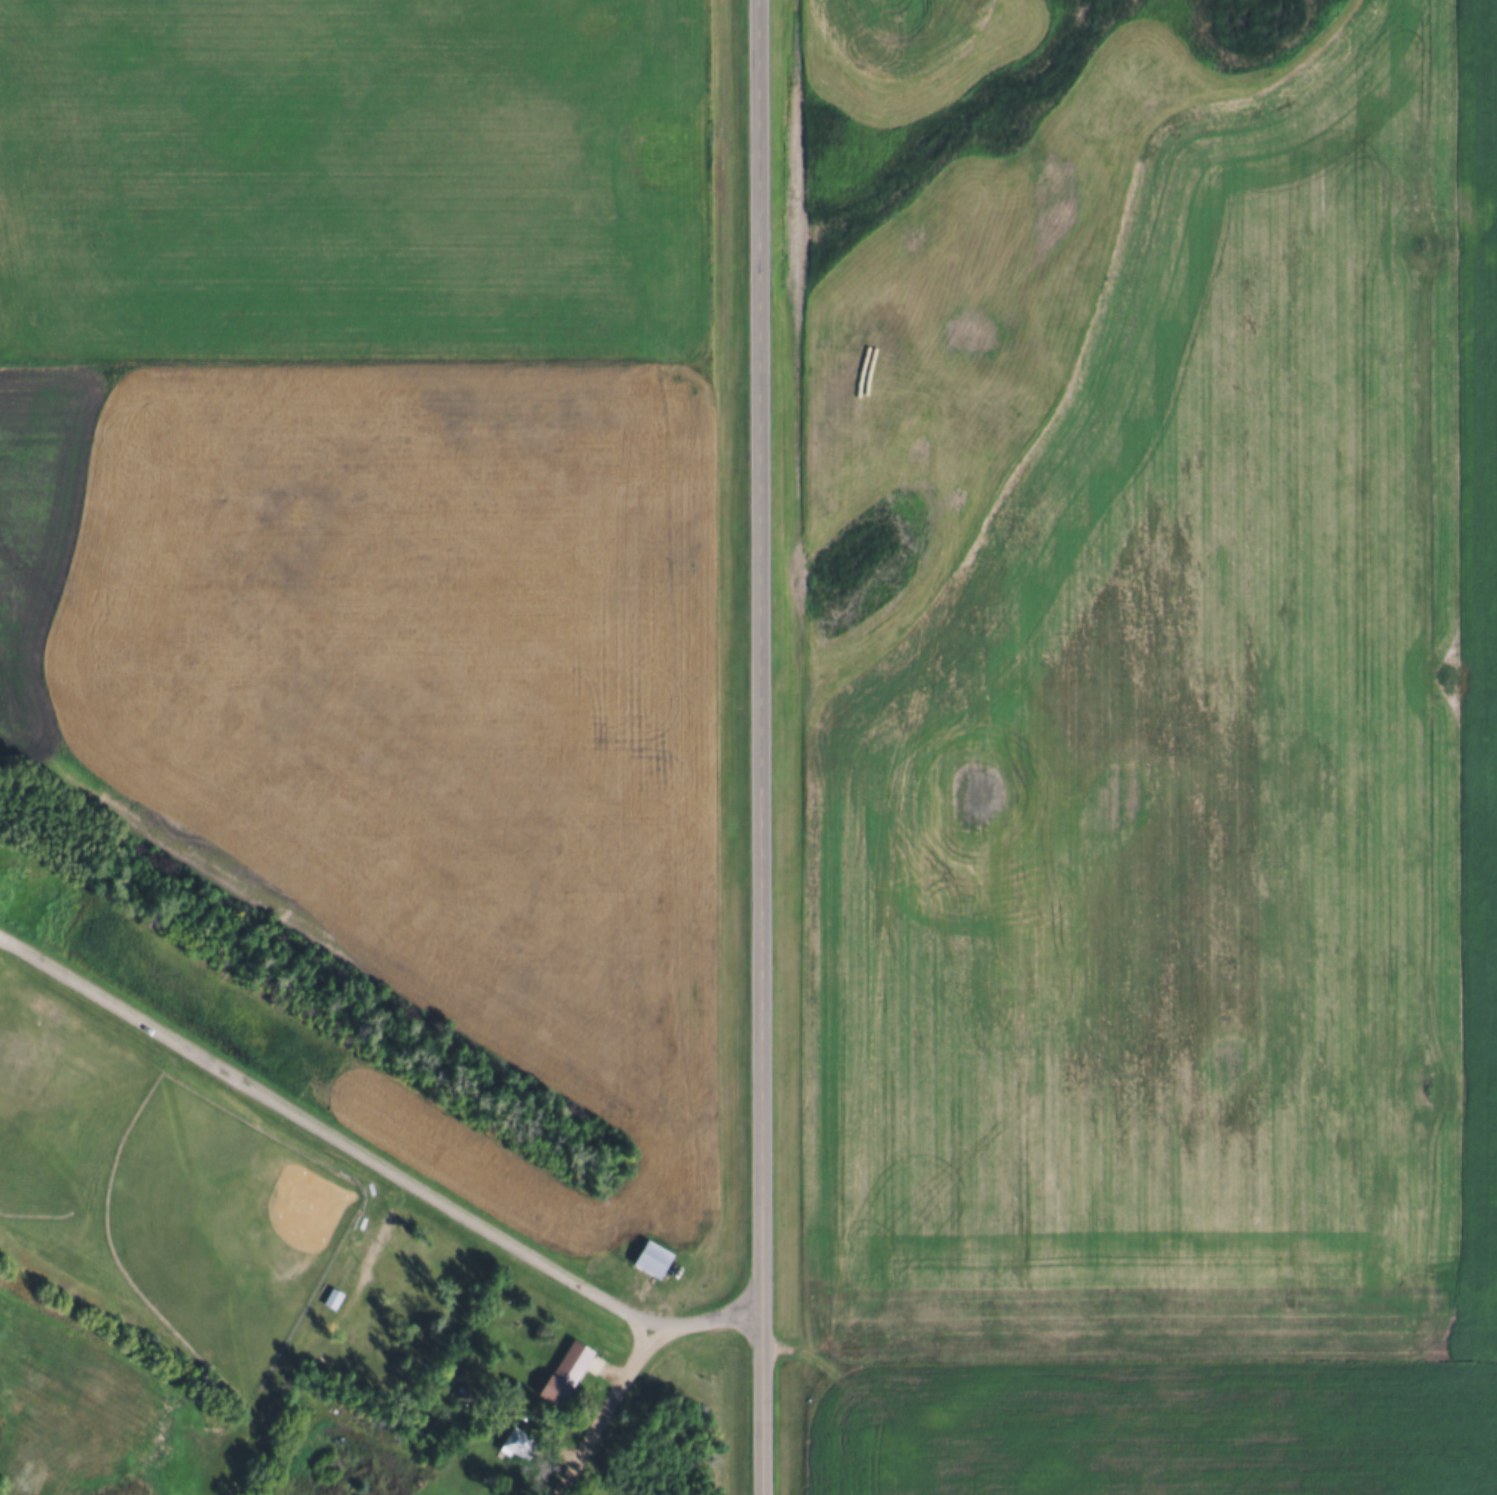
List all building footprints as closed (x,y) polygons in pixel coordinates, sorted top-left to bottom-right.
[(645,1236),(671,1251),(657,1275),(631,1260),(645,1236)] [(332,1284),(344,1290),(334,1307),(323,1301),(332,1284)] [(571,1335),(591,1347),(557,1406),(534,1392),(546,1371),(549,1373),(571,1335)] [(474,1409),(483,1392),(466,1383),(457,1400),(474,1409)] [(509,1422),(532,1436),(520,1456),(497,1443),(509,1422)]
